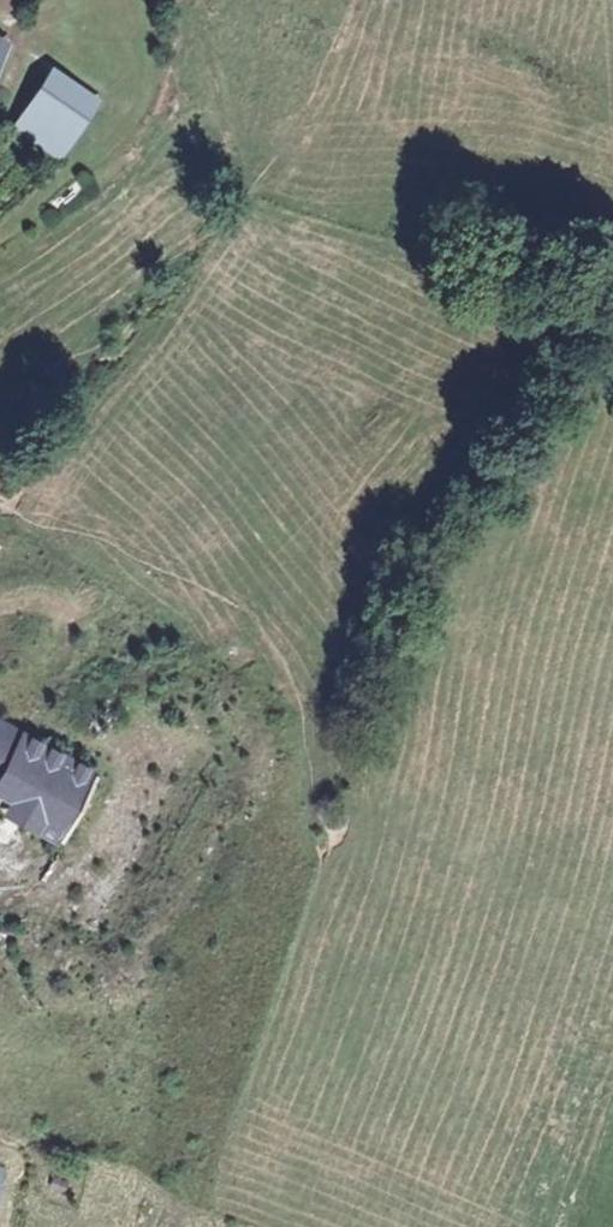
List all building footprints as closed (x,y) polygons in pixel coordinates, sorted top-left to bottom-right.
[(14,7),(0,2),(0,37),(14,7)] [(41,99),(48,77),(32,74),(23,90),(41,99)] [(99,759),(0,720),(0,806),(69,834),(99,759)]
